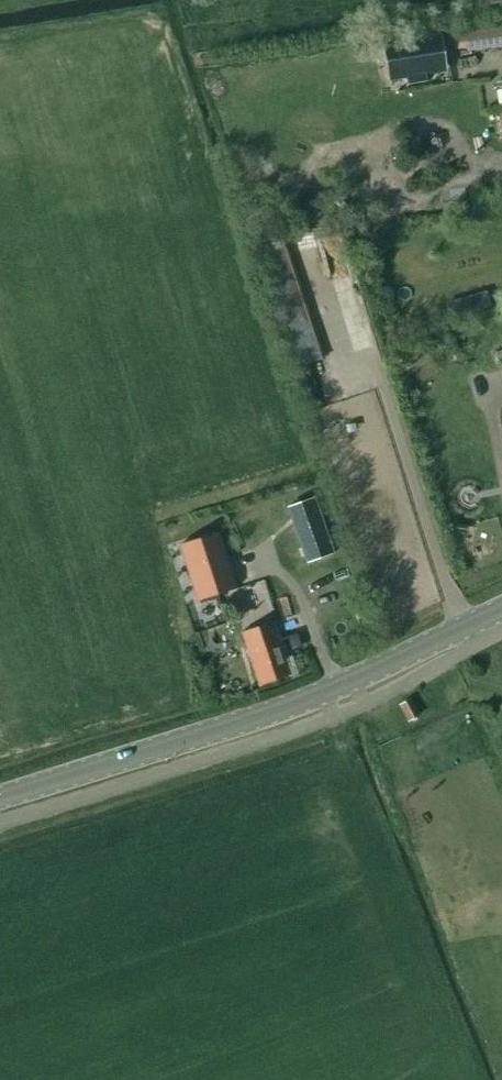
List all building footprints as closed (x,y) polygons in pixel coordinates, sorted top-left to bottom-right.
[(451,11),(435,14),(437,28),(453,25),(451,11)] [(466,32),(468,47),(468,49),(501,44),(501,27),(466,32)] [(383,46),(387,77),(402,75),(403,84),(423,81),(422,72),(439,69),(435,39),(416,41),(417,46),(406,47),(406,43),(383,46)] [(309,246),(306,237),(256,255),(259,263),(262,261),(298,367),(316,361),(280,256),(309,246)] [(485,294),(468,299),(472,312),(489,307),(485,294)] [(313,498),(288,507),(307,563),(333,554),(313,498)] [(220,530),(184,542),(201,597),(237,586),(220,530)] [(259,686),(291,675),(283,652),(301,646),(297,634),(279,640),(273,622),(242,632),(259,686)] [(400,705),(409,721),(418,715),(410,700),(400,705)]
